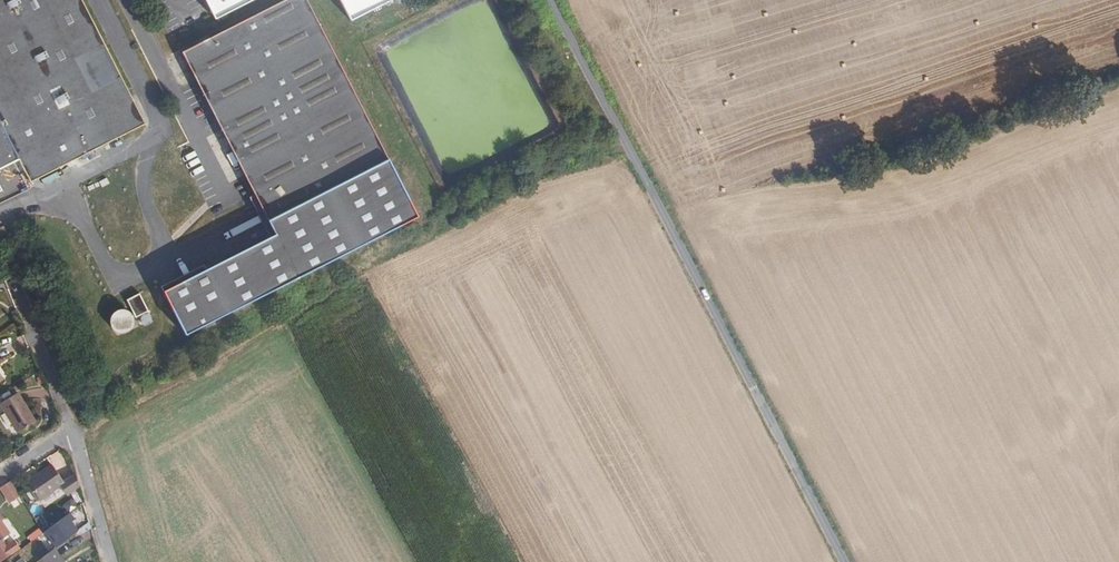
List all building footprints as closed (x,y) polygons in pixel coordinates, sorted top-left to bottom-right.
[(78,0),(0,0),(0,167),(15,159),(27,182),(141,124),(78,0)] [(151,278),(174,322),(405,203),(301,0),(279,0),(178,52),(263,220),(151,278)] [(212,18),(249,0),(202,0),(212,18)] [(349,20),(385,0),(339,0),(349,20)] [(136,292),(123,299),(132,317),(145,310),(136,292)] [(108,315),(107,319),(107,323),(109,328),(113,330),(116,332),(118,332),(122,331),(125,330),(129,326),(130,323),(130,320),(130,318),(129,315),(127,312),(125,310),(122,309),(120,309),(118,308),(114,309),(112,310),(109,313),(108,315)] [(137,316),(137,318),(138,320),(140,323),(145,324),(147,321),(148,319),(148,316),(146,313),(144,313),(140,313),(138,315),(137,316)] [(0,399),(0,403),(16,427),(32,417),(15,390),(0,399)] [(50,465),(25,480),(37,499),(62,484),(50,465)] [(65,481),(60,487),(67,497),(80,489),(75,476),(65,481)] [(0,482),(0,488),(5,496),(15,489),(8,477),(0,482)] [(72,513),(48,532),(60,547),(84,528),(72,513)] [(8,551),(0,538),(0,556),(8,551)] [(38,559),(40,561),(62,561),(53,549),(38,559)]
